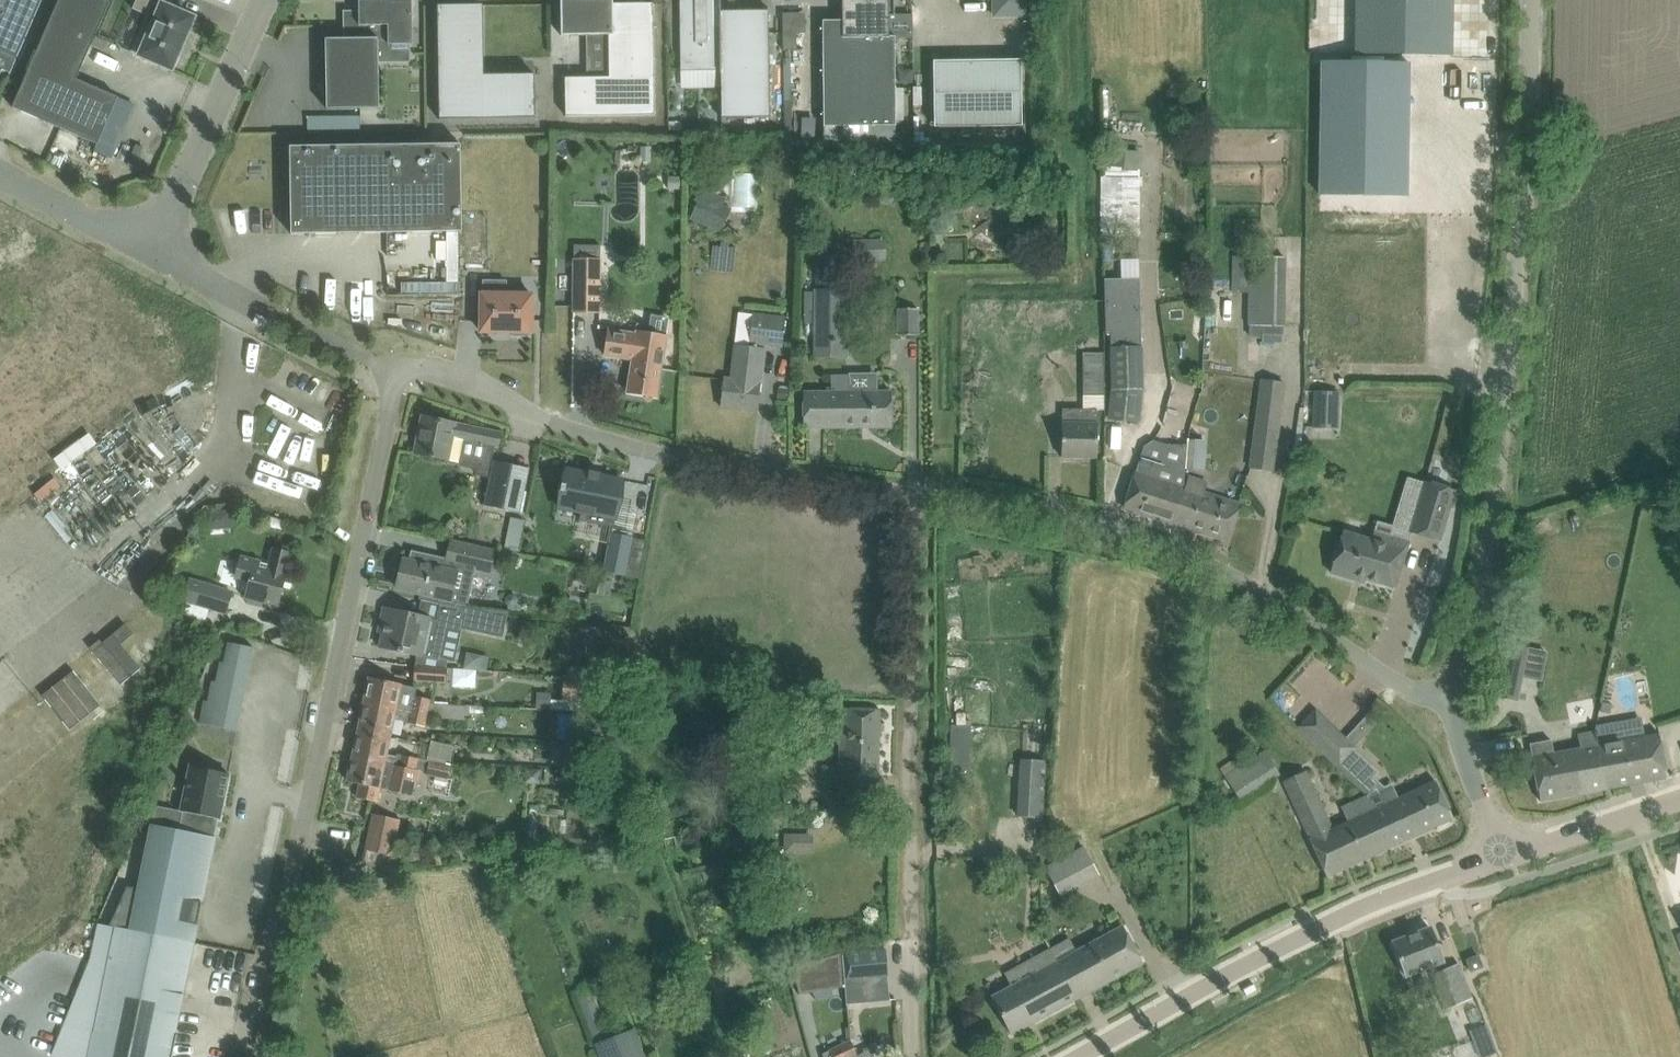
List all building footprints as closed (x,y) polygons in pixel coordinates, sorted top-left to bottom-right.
[(11,72),(42,0),(0,0),(0,75),(3,69),(11,72)] [(109,0),(60,0),(13,107),(98,144),(117,96),(78,79),(111,1),(109,0)] [(132,52),(164,66),(164,67),(174,71),(187,41),(185,40),(195,17),(170,6),(173,0),(172,0),(137,0),(133,7),(149,14),(132,52)] [(327,109),(380,108),(379,40),(389,40),(389,44),(413,44),(412,0),(377,0),(377,10),(343,10),(344,38),(326,39),(327,109)] [(654,2),(614,3),(613,0),(561,0),(561,35),(609,34),(609,76),(565,77),(566,116),(655,115),(654,2)] [(680,18),(682,70),(721,69),(722,117),(771,117),(769,10),(721,10),(721,0),(680,0),(680,18)] [(823,20),(825,126),(896,126),(895,36),(890,36),(889,16),(895,16),(895,0),(849,0),(849,14),(843,14),(842,20),(823,20)] [(994,19),(1029,18),(1028,0),(993,0),(994,19)] [(1355,53),(1453,54),(1453,0),(1356,0),(1355,53)] [(483,4),(439,4),(440,118),(536,117),(535,73),(484,74),(483,33),(483,4)] [(787,11),(786,47),(800,47),(801,31),(809,31),(809,11),(787,11)] [(935,126),(1022,125),(1021,59),(934,60),(935,126)] [(1322,62),(1320,194),(1408,195),(1410,63),(1322,62)] [(361,112),(307,113),(307,131),(361,131),(361,112)] [(669,121),(669,133),(682,133),(682,121),(669,121)] [(290,147),(285,147),(285,161),(290,161),(291,234),(462,231),(461,144),(290,146),(290,147)] [(1139,194),(1139,172),(1109,170),(1108,193),(1139,194)] [(703,188),(690,218),(714,229),(727,198),(703,188)] [(887,240),(854,240),(854,259),(887,259),(887,240)] [(599,312),(600,260),(600,245),(575,245),(573,311),(599,312)] [(1284,256),(1249,257),(1250,325),(1264,325),(1264,344),(1285,344),(1285,325),(1284,256)] [(1141,281),(1108,282),(1109,337),(1113,337),(1112,391),(1110,418),(1139,421),(1143,389),(1143,347),(1141,281)] [(814,359),(847,359),(846,290),(814,290),(814,359)] [(482,294),(481,331),(514,332),(514,335),(529,335),(529,332),(532,332),(533,294),(507,294),(483,294),(482,294)] [(898,308),(898,335),(920,335),(920,308),(898,308)] [(758,410),(761,389),(761,382),(761,381),(765,343),(782,344),(785,315),(754,312),(753,314),(738,312),(731,378),(724,378),(721,406),(758,410)] [(657,396),(660,375),(667,335),(616,328),(612,356),(632,359),(627,392),(657,396)] [(1083,367),(1083,396),(1104,396),(1104,367),(1083,367)] [(892,427),(891,390),(849,390),(849,375),(831,375),(831,390),(804,391),(804,427),(892,427)] [(1288,383),(1263,379),(1251,466),(1277,470),(1288,383)] [(1318,390),(1317,428),(1342,429),(1343,391),(1318,390)] [(1096,458),(1096,411),(1062,410),(1062,457),(1096,458)] [(501,433),(423,416),(415,453),(461,462),(465,440),(498,447),(501,433)] [(1132,487),(1125,508),(1189,528),(1191,521),(1183,519),(1187,503),(1179,501),(1183,487),(1187,438),(1186,438),(1186,445),(1168,445),(1153,440),(1145,446),(1142,455),(1136,472),(1132,487)] [(494,464),(485,510),(521,518),(531,472),(494,464)] [(563,492),(559,507),(583,512),(581,521),(614,527),(623,480),(601,475),(602,472),(590,470),(589,473),(567,469),(564,484),(562,484),(561,491),(563,492)] [(1183,487),(1179,501),(1187,503),(1183,519),(1191,521),(1189,528),(1228,540),(1234,519),(1239,504),(1203,493),(1207,483),(1189,477),(1186,487),(1183,487)] [(1426,481),(1410,532),(1440,541),(1455,490),(1426,481)] [(205,514),(208,531),(228,527),(225,510),(205,514)] [(511,516),(504,549),(518,552),(525,519),(511,516)] [(1409,542),(1388,536),(1374,532),(1372,540),(1343,531),(1331,572),(1364,582),(1366,578),(1395,587),(1409,542)] [(612,533),(604,571),(625,575),(633,537),(612,533)] [(398,577),(396,584),(397,585),(397,587),(418,592),(421,592),(420,599),(424,600),(451,607),(466,610),(476,569),(489,572),(492,573),(497,551),(494,550),(452,541),(448,558),(447,558),(413,550),(410,561),(410,560),(403,559),(399,576),(398,577)] [(242,555),(236,576),(250,580),(245,597),(278,605),(286,574),(285,574),(290,552),(273,548),(269,562),(242,555)] [(984,557),(974,558),(975,566),(985,564),(984,557)] [(597,572),(591,592),(603,595),(608,575),(597,572)] [(189,578),(182,601),(208,609),(224,614),(231,591),(189,578)] [(507,597),(506,601),(508,604),(507,610),(521,611),(521,603),(517,603),(518,599),(515,595),(511,594),(507,597)] [(380,626),(379,632),(383,633),(380,647),(402,651),(417,655),(421,656),(442,660),(450,623),(453,624),(453,622),(465,625),(465,623),(478,626),(481,614),(466,610),(451,607),(424,600),(420,615),(406,612),(385,607),(380,626)] [(200,722),(237,730),(254,647),(230,642),(226,660),(222,659),(217,681),(213,680),(209,702),(204,701),(200,722)] [(1527,648),(1507,644),(1496,695),(1517,699),(1522,676),(1517,675),(1520,661),(1525,661),(1527,648)] [(632,663),(631,674),(645,675),(646,664),(632,663)] [(1647,691),(1643,664),(1624,667),(1627,693),(1647,691)] [(476,688),(476,670),(416,666),(415,680),(445,682),(445,681),(453,681),(453,687),(476,688)] [(568,666),(567,675),(567,676),(592,678),(592,667),(568,666)] [(579,711),(579,713),(589,713),(592,678),(567,676),(567,675),(564,675),(563,701),(552,700),(553,693),(537,692),(537,708),(579,711)] [(370,677),(365,702),(428,716),(432,700),(415,696),(417,688),(401,684),(370,677)] [(428,716),(428,717),(465,719),(465,716),(466,706),(467,704),(432,700),(428,716)] [(365,702),(359,727),(391,734),(390,736),(392,737),(396,718),(405,720),(404,722),(426,726),(428,717),(428,716),(365,702)] [(802,702),(801,716),(819,717),(819,702),(802,702)] [(878,801),(880,710),(841,708),(837,800),(878,801)] [(1297,729),(1338,768),(1357,747),(1316,709),(1297,729)] [(565,740),(565,741),(587,743),(588,742),(589,713),(579,713),(579,715),(559,714),(558,739),(565,740)] [(184,722),(178,736),(190,738),(196,735),(198,725),(184,722)] [(359,727),(353,757),(415,770),(418,758),(419,758),(398,754),(398,755),(388,753),(392,737),(390,736),(391,734),(359,727)] [(1581,793),(1667,777),(1659,735),(1596,746),(1594,733),(1578,736),(1580,749),(1553,754),(1551,741),(1529,745),(1540,801),(1581,794),(1581,793)] [(574,768),(588,769),(590,742),(588,742),(587,743),(565,741),(564,768),(574,768)] [(1266,750),(1225,776),(1239,799),(1280,773),(1266,750)] [(419,760),(419,758),(418,758),(415,770),(353,757),(348,781),(361,784),(358,797),(379,802),(382,788),(413,794),(418,769),(427,771),(426,774),(448,779),(451,764),(430,760),(429,763),(419,760)] [(1019,816),(1040,817),(1044,761),(1022,760),(1019,816)] [(185,811),(181,830),(213,836),(217,818),(219,818),(229,773),(191,765),(182,811),(185,811)] [(587,793),(588,769),(574,768),(572,792),(587,793)] [(1327,877),(1389,848),(1371,810),(1374,809),(1367,795),(1341,807),(1347,821),(1333,827),(1306,769),(1282,780),(1327,877)] [(527,771),(526,786),(542,787),(543,772),(527,771)] [(1371,810),(1389,848),(1453,818),(1437,782),(1374,811),(1374,809),(1371,810)] [(768,799),(760,811),(770,818),(767,822),(778,830),(781,826),(789,814),(768,799)] [(373,814),(366,850),(364,862),(376,865),(379,852),(392,855),(399,819),(373,814)] [(128,886),(110,926),(115,928),(116,926),(157,935),(157,936),(194,943),(216,837),(213,836),(181,830),(153,824),(140,889),(128,886)] [(1083,847),(1045,867),(1060,896),(1098,876),(1083,847)] [(89,1056),(171,1056),(194,943),(157,936),(157,935),(116,926),(115,928),(89,1056)] [(1077,998),(1143,963),(1123,926),(1077,951),(1070,938),(1051,949),(1057,961),(1077,998)] [(1446,1009),(1473,999),(1459,964),(1447,969),(1430,928),(1393,942),(1406,976),(1431,966),(1434,974),(1432,975),(1446,1009)] [(886,949),(842,953),(845,979),(888,975),(886,949)] [(1077,998),(1057,961),(1051,949),(1030,960),(1037,973),(992,997),(1012,1034),(1077,998)] [(841,954),(792,969),(800,996),(844,989),(841,954)] [(1472,971),(1483,966),(1478,955),(1467,960),(1472,971)] [(845,987),(847,1000),(876,997),(874,983),(845,986),(845,987)] [(601,1056),(645,1056),(634,1028),(610,1038),(590,986),(576,992),(601,1056)] [(1469,1030),(1479,1056),(1482,1056),(1496,1051),(1490,1037),(1488,1038),(1483,1025),(1469,1030)] [(840,1045),(846,1056),(859,1056),(858,1055),(851,1040),(840,1045)] [(823,1054),(824,1056),(846,1056),(840,1045),(823,1054)]
